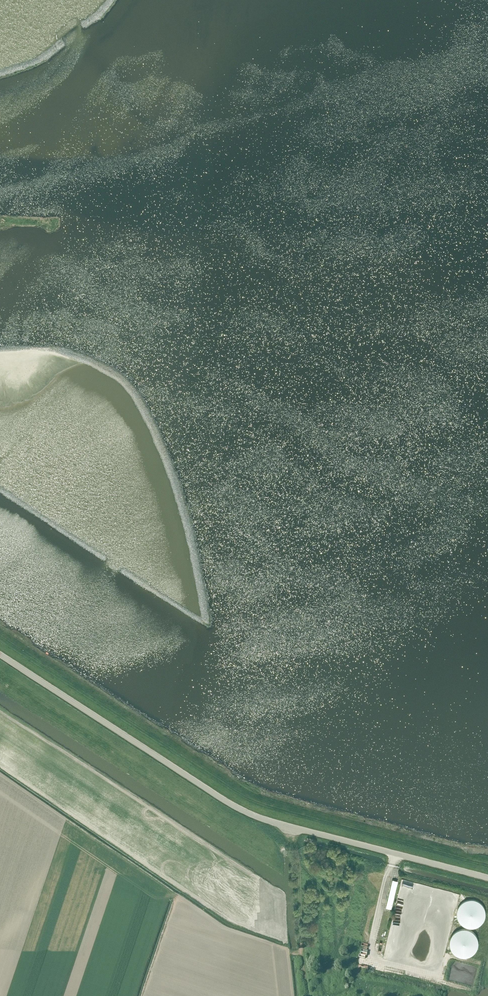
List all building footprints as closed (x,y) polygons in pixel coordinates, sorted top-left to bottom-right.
[(397,881),(392,880),(385,908),(390,909),(397,881)] [(457,912),(457,913),(457,915),(457,916),(458,917),(458,918),(459,919),(459,920),(460,921),(461,922),(461,923),(462,924),(463,925),(464,926),(465,926),(467,927),(468,927),(469,927),(470,927),(471,928),(473,927),(474,927),(475,927),(476,927),(477,926),(479,926),(480,925),(481,924),(481,923),(482,922),(483,921),(484,920),(484,919),(485,918),(485,917),(485,916),(486,915),(486,913),(486,912),(485,911),(485,910),(485,908),(484,907),(484,906),(483,905),(482,904),(481,903),(481,902),(480,902),(479,901),(477,900),(476,900),(475,900),(474,899),(473,899),(471,899),(470,899),(469,899),(468,900),(467,900),(465,900),(464,901),(463,902),(462,902),(461,903),(461,904),(460,905),(459,906),(459,907),(458,908),(458,910),(457,911),(457,912)] [(450,942),(450,943),(450,944),(450,945),(451,947),(451,948),(452,949),(452,950),(453,951),(453,952),(454,953),(455,954),(456,955),(457,955),(458,956),(460,956),(461,957),(462,957),(463,957),(464,957),(466,957),(467,957),(468,957),(469,956),(470,956),(472,955),(473,955),(474,954),(474,953),(475,952),(476,951),(477,950),(477,949),(478,948),(478,947),(478,945),(479,944),(479,943),(479,942),(478,940),(478,939),(478,938),(477,937),(477,936),(476,935),(475,934),(474,933),(474,932),(473,931),(472,931),(470,930),(469,930),(468,929),(467,929),(466,929),(464,929),(463,929),(462,929),(461,929),(460,930),(458,930),(457,931),(456,931),(455,932),(454,933),(453,934),(453,935),(452,936),(452,937),(451,938),(451,939),(450,940),(450,942)]
